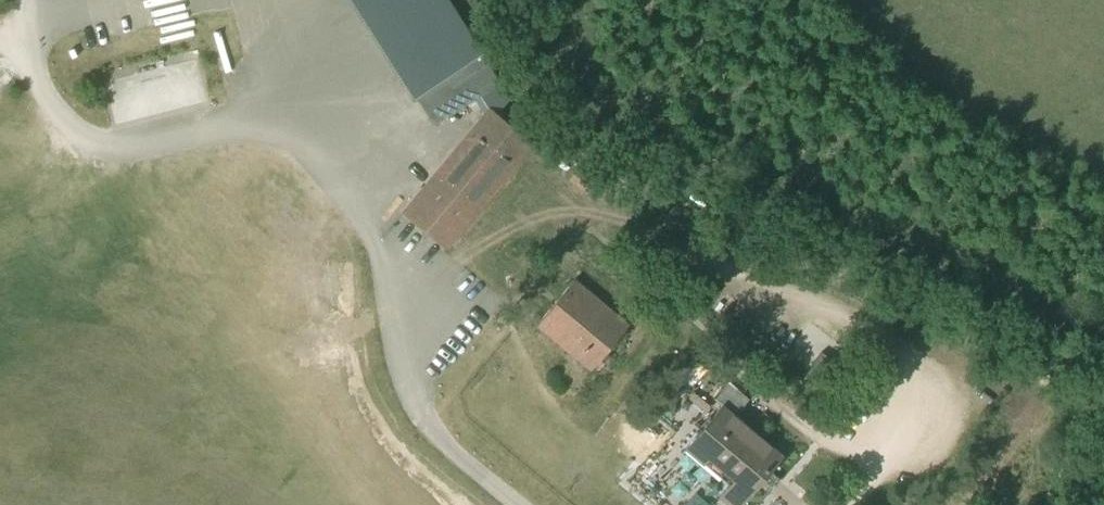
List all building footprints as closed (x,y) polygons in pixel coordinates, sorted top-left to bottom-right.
[(483,59),(445,0),(352,0),(414,97),(415,96),(434,126),(475,100),(485,115),(489,110),(495,115),(512,104),(505,92),(511,88),(490,54),(483,59)] [(531,145),(495,115),(489,110),(485,115),(403,213),(446,248),(531,145)] [(602,184),(580,166),(570,178),(592,196),(602,184)] [(537,324),(567,349),(591,370),(595,366),(598,368),(607,358),(604,356),(628,327),(573,281),(537,324)] [(830,359),(822,353),(807,373),(816,379),(830,359)] [(709,406),(693,393),(689,399),(705,411),(709,406)] [(758,484),(781,456),(722,406),(686,448),(729,484),(718,497),(728,504),(739,504),(758,484)]
